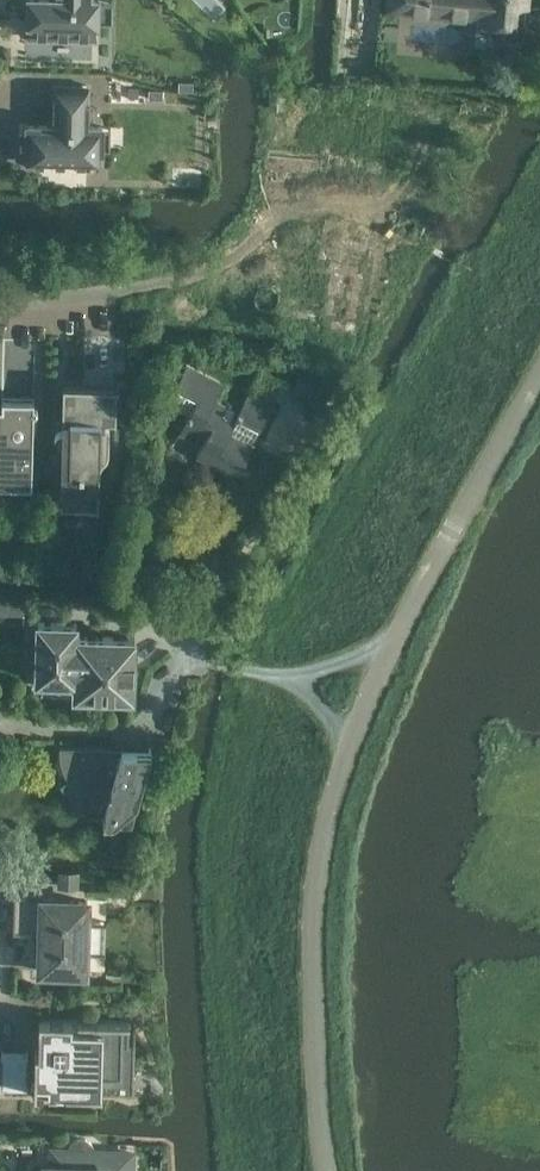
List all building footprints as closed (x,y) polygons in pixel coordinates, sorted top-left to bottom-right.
[(29,36),(95,37),(96,22),(96,20),(96,1),(96,0),(89,0),(30,0),(29,36)] [(390,8),(483,17),(483,22),(523,25),(525,0),(391,0),(390,8)] [(382,24),(381,40),(397,41),(399,26),(382,24)] [(179,81),(178,91),(193,91),(193,82),(179,81)] [(102,126),(87,126),(88,87),(55,87),(54,125),(27,125),(27,162),(101,163),(101,149),(102,128),(102,126)] [(148,89),(148,99),(162,99),(163,89),(148,89)] [(238,412),(214,399),(222,383),(186,365),(177,383),(176,382),(175,386),(167,402),(189,413),(179,433),(202,444),(196,456),(237,476),(253,445),(246,441),(250,433),(255,436),(270,406),(247,395),(238,412)] [(63,385),(62,419),(64,419),(64,431),(62,431),(60,432),(59,432),(57,433),(56,434),(55,435),(55,437),(54,439),(54,440),(55,442),(56,444),(57,445),(58,446),(60,447),(61,448),(63,448),(61,485),(60,485),(60,493),(63,493),(63,502),(60,502),(60,504),(98,505),(99,467),(99,466),(100,465),(100,464),(101,462),(102,460),(103,459),(104,458),(106,456),(107,453),(108,451),(109,450),(109,448),(110,424),(108,424),(100,424),(100,419),(114,419),(113,420),(115,420),(116,386),(63,385)] [(32,485),(34,398),(2,397),(2,406),(0,406),(0,484),(32,485)] [(25,602),(0,601),(0,624),(24,625),(25,602)] [(76,680),(76,695),(135,696),(135,637),(77,636),(77,623),(39,622),(38,680),(76,680)] [(132,821),(151,749),(59,746),(59,751),(60,759),(62,767),(68,778),(60,784),(63,789),(66,793),(71,797),(75,800),(85,807),(86,807),(92,810),(96,811),(100,812),(99,816),(132,821)] [(59,885),(76,885),(76,872),(59,872),(59,885)] [(40,971),(85,972),(86,953),(105,953),(106,922),(87,921),(87,901),(45,900),(45,894),(14,894),(13,922),(41,923),(40,971)] [(38,1050),(35,1050),(34,1090),(133,1093),(135,1023),(133,1023),(133,1026),(128,1026),(128,1023),(129,1023),(129,1021),(39,1019),(38,1050)] [(3,1055),(3,1049),(1,1049),(1,1059),(0,1079),(1,1079),(0,1089),(27,1089),(27,1080),(28,1080),(28,1059),(28,1050),(26,1050),(26,1056),(3,1055)] [(132,1152),(52,1150),(52,1166),(45,1166),(45,1170),(131,1170),(132,1152)]
